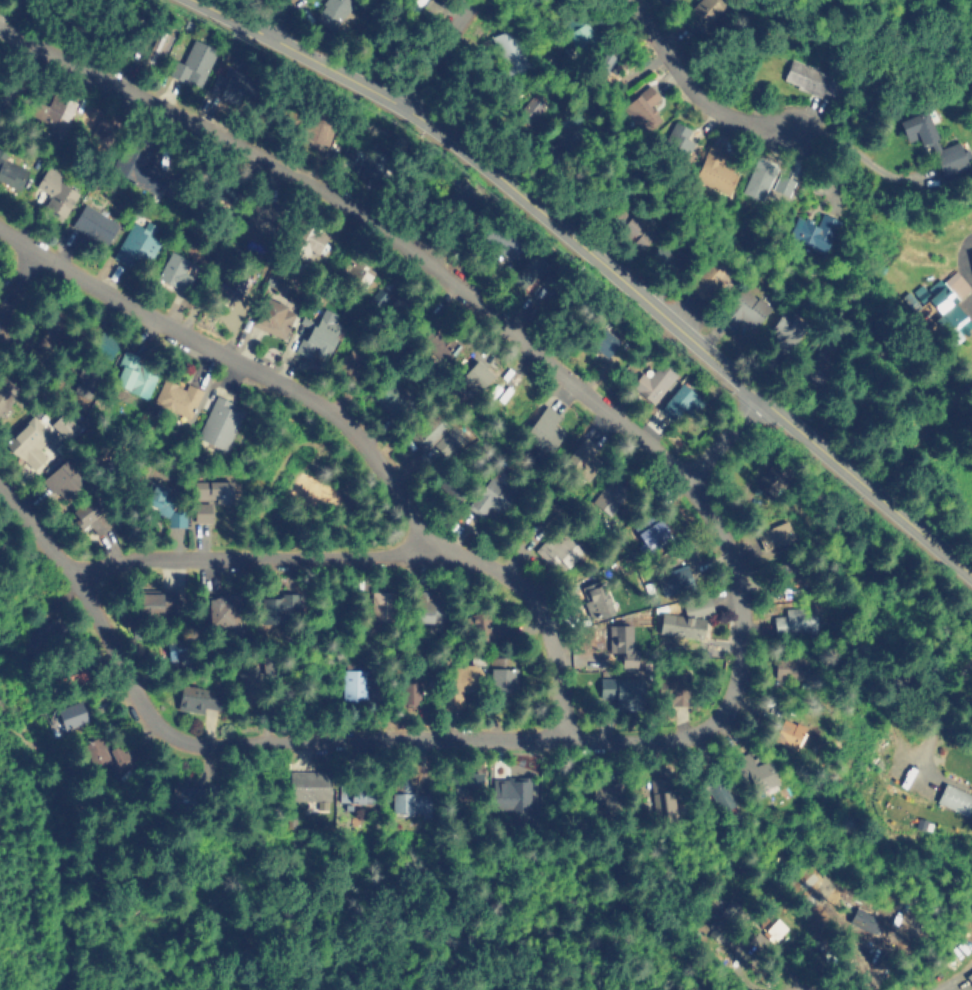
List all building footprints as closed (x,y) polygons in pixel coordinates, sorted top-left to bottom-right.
[(311,9),(319,0),(357,0),(334,27),(311,9)] [(408,12),(417,17),(425,0),(414,0),(408,12)] [(414,3),(416,0),(438,0),(443,4),(432,18),(414,3)] [(672,12),(663,0),(689,0),(672,12)] [(687,7),(696,0),(714,0),(721,10),(703,25),(687,7)] [(597,36),(578,51),(552,18),(570,3),(597,36)] [(163,41),(153,62),(133,54),(151,20),(181,19),(182,40),(163,41)] [(525,61),(502,66),(494,32),(517,27),(525,61)] [(217,52),(198,87),(167,72),(177,53),(187,54),(195,40),(217,52)] [(622,60),(608,80),(587,66),(602,45),(622,60)] [(827,74),(815,95),(782,77),(792,58),(827,74)] [(225,65),(257,80),(249,99),(238,94),(235,102),(204,89),(213,74),(220,76),(225,65)] [(8,106),(0,101),(0,75),(19,86),(8,106)] [(659,119),(642,133),(617,105),(630,94),(630,93),(646,80),(660,96),(648,107),(659,119)] [(543,108),(530,95),(517,109),(530,122),(543,108)] [(40,98),(49,103),(52,98),(65,105),(55,123),(33,111),(40,98)] [(117,126),(102,148),(85,136),(97,113),(117,126)] [(940,140),(915,149),(912,141),(896,146),(889,128),(930,113),(940,140)] [(333,129),(327,144),(300,132),(305,118),(333,129)] [(529,130),(505,131),(505,119),(528,118),(529,130)] [(694,140),(684,161),(656,148),(669,119),(688,128),(685,136),(694,140)] [(153,145),(136,179),(109,164),(128,132),(153,145)] [(572,147),(552,147),(552,133),(571,132),(572,147)] [(966,167),(943,176),(931,148),(956,139),(966,167)] [(387,152),(375,173),(354,161),(366,140),(387,152)] [(737,172),(729,192),(695,178),(709,144),(727,151),(721,166),(737,172)] [(7,183),(0,178),(0,151),(8,157),(7,158),(26,173),(19,183),(11,177),(7,183)] [(743,194),(764,201),(775,165),(754,159),(743,194)] [(772,190),(787,197),(795,181),(779,174),(772,190)] [(73,193),(57,214),(45,204),(51,196),(42,188),(51,176),(73,193)] [(237,195),(222,213),(201,196),(216,177),(237,195)] [(275,207),(261,243),(241,235),(256,199),(275,207)] [(114,220),(100,244),(67,224),(80,201),(114,220)] [(654,234),(640,250),(604,219),(618,203),(654,234)] [(836,221),(820,251),(787,232),(797,215),(813,224),(820,212),(836,221)] [(158,228),(151,239),(159,243),(140,272),(112,254),(131,226),(140,232),(146,221),(158,228)] [(326,236),(318,253),(309,249),(305,258),(287,249),(298,224),(326,236)] [(520,243),(509,258),(489,244),(500,228),(520,243)] [(685,258),(672,275),(648,255),(662,239),(685,258)] [(730,270),(702,302),(680,282),(708,251),(730,270)] [(192,277),(186,289),(159,275),(171,252),(190,262),(184,273),(192,277)] [(543,265),(523,289),(506,274),(527,252),(543,265)] [(371,269),(361,288),(338,275),(348,256),(371,269)] [(250,273),(229,307),(209,295),(230,260),(250,273)] [(540,284),(552,292),(563,276),(551,268),(540,284)] [(953,269),(970,286),(954,302),(967,319),(964,322),(970,330),(954,341),(936,317),(941,314),(934,304),(924,313),(910,296),(936,273),(941,280),(953,269)] [(744,285),(775,311),(757,334),(744,322),(737,330),(719,314),(732,300),(744,285)] [(292,324),(283,341),(250,321),(264,296),(297,315),(292,324)] [(413,323),(413,329),(386,329),(387,297),(413,298),(413,323)] [(342,327),(326,355),(316,351),(311,360),(290,346),(296,334),(302,337),(316,312),(342,327)] [(808,328),(782,362),(763,347),(789,313),(808,328)] [(62,326),(45,350),(31,338),(46,316),(62,326)] [(116,342),(105,362),(75,345),(87,325),(116,342)] [(618,341),(608,355),(586,339),(596,325),(618,341)] [(837,383),(828,394),(795,368),(813,347),(845,372),(837,383)] [(364,376),(336,377),(335,354),(364,353),(364,376)] [(660,354),(680,371),(652,404),(628,382),(644,364),(648,368),(660,354)] [(154,371),(141,395),(110,378),(118,364),(123,355),(154,371)] [(492,378),(474,396),(458,378),(478,363),(492,378)] [(104,377),(89,399),(69,385),(84,364),(104,377)] [(696,395),(684,409),(678,403),(669,414),(656,404),(678,378),(696,395)] [(412,397),(397,417),(375,399),(389,380),(412,397)] [(167,381),(187,391),(190,385),(202,392),(188,420),(155,404),(167,381)] [(15,396),(0,413),(0,383),(15,396)] [(241,409),(221,449),(194,436),(214,395),(241,409)] [(564,432),(542,458),(519,439),(546,407),(559,417),(554,425),(564,432)] [(41,454),(31,466),(0,440),(26,411),(49,432),(35,448),(41,454)] [(78,426),(68,439),(48,425),(59,411),(78,426)] [(451,433),(432,454),(414,439),(432,417),(451,433)] [(447,459),(466,438),(451,425),(433,445),(447,459)] [(600,461),(585,477),(561,455),(581,433),(598,446),(592,453),(600,461)] [(76,485),(62,499),(41,477),(60,456),(74,472),(69,477),(76,485)] [(788,475),(769,497),(751,480),(771,460),(788,475)] [(462,482),(450,496),(435,483),(447,469),(462,482)] [(516,493),(497,515),(488,506),(479,518),(463,504),(489,470),(516,493)] [(630,489),(608,518),(587,503),(608,473),(630,489)] [(232,475),(232,487),(233,501),(211,502),(211,523),(189,523),(189,496),(189,476),(232,475)] [(182,483),(183,527),(163,527),(162,505),(138,505),(138,485),(162,485),(162,483),(182,483)] [(88,500),(95,508),(96,508),(110,525),(97,536),(86,524),(82,527),(70,513),(87,499),(88,500)] [(673,538),(639,550),(630,526),(663,513),(673,538)] [(763,551),(794,538),(787,520),(756,533),(763,551)] [(581,551),(565,569),(555,559),(549,565),(531,547),(552,522),(581,551)] [(672,600),(670,601),(654,573),(681,558),(697,586),(672,600)] [(399,629),(368,630),(367,587),(399,586),(399,629)] [(281,605),(281,623),(261,623),(260,605),(260,591),(302,590),(302,605),(281,605)] [(161,591),(161,592),(175,591),(176,609),(162,609),(162,614),(130,615),(130,591),(161,591)] [(444,618),(419,619),(417,595),(443,593),(444,618)] [(605,593),(604,610),(584,610),(585,593),(605,593)] [(233,624),(207,625),(206,596),(232,594),(234,618),(233,618),(233,624)] [(713,640),(688,644),(683,615),(709,611),(713,640)] [(59,648),(52,657),(33,640),(55,613),(74,632),(59,648)] [(815,640),(767,641),(767,617),(815,616),(815,640)] [(508,640),(478,641),(478,620),(508,619),(508,640)] [(631,663),(607,663),(607,623),(631,622),(631,663)] [(198,656),(165,662),(160,635),(193,628),(198,656)] [(484,648),(484,666),(480,666),(481,694),(464,695),(465,710),(443,711),(443,687),(449,687),(449,661),(459,661),(460,649),(484,648)] [(811,655),(809,681),(767,677),(769,651),(811,655)] [(368,696),(341,697),(340,661),(367,660),(368,696)] [(259,703),(236,703),(236,668),(258,668),(259,703)] [(517,669),(517,690),(492,690),(492,669),(517,669)] [(687,672),(687,704),(660,704),(660,673),(687,672)] [(618,678),(618,679),(640,679),(641,702),(614,703),(614,695),(594,695),(594,678),(618,678)] [(418,700),(401,700),(400,681),(417,681),(418,700)] [(203,686),(203,691),(222,691),(223,708),(203,708),(203,714),(181,714),(180,687),(203,686)] [(90,719),(67,732),(54,708),(77,695),(90,719)] [(816,735),(804,760),(767,740),(780,714),(816,735)] [(132,750),(98,778),(79,755),(113,727),(132,750)] [(782,775),(751,798),(735,776),(766,753),(782,775)] [(329,772),(329,801),(290,800),(290,772),(329,772)] [(481,792),(452,793),(452,773),(480,772),(481,792)] [(412,774),(412,789),(442,788),(442,811),(404,812),(404,809),(390,809),(389,774),(412,774)] [(381,777),(380,801),(337,800),(338,776),(381,777)] [(734,806),(712,818),(697,790),(718,778),(734,806)] [(198,791),(187,816),(160,804),(171,779),(198,791)] [(493,779),(494,810),(531,809),(530,779),(493,779)] [(630,816),(586,817),(586,782),(630,782),(630,816)] [(944,783),(936,803),(967,816),(971,805),(971,795),(944,783)] [(676,790),(676,818),(649,819),(648,790),(676,790)] [(712,933),(723,941),(744,910),(728,900),(719,915),(709,908),(700,921),(714,930),(712,933)] [(789,925),(764,949),(749,933),(774,909),(789,925)] [(872,934),(878,918),(855,909),(848,925),(872,934)] [(963,975),(971,968),(971,987),(963,975)]
